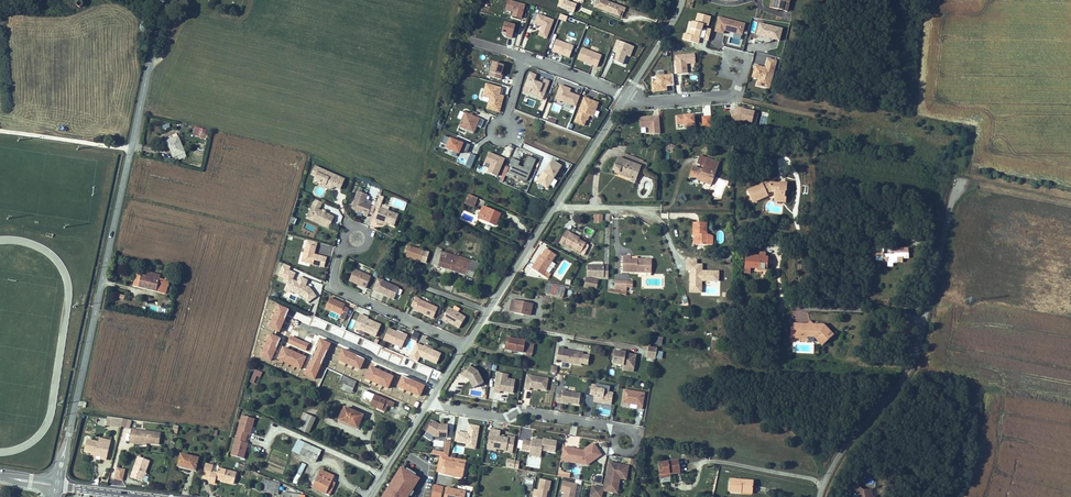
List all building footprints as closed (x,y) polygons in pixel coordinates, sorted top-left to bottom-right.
[(512,12),(511,16),(521,20),(525,5),(510,0),(507,0),(504,10),(512,12)] [(557,8),(574,13),(577,3),(564,0),(559,0),(557,8)] [(606,0),(598,0),(597,2),(596,2),(594,7),(599,9),(602,8),(603,9),(603,10),(619,16),(622,11),(624,12),(625,8),(606,0)] [(770,7),(787,11),(790,0),(771,0),(770,7)] [(546,38),(553,20),(534,13),(531,20),(535,21),(535,23),(542,26),(539,35),(546,38)] [(710,17),(698,14),(696,23),(693,22),(690,35),(685,34),(684,40),(694,43),(695,37),(700,38),(703,25),(708,26),(710,17)] [(745,24),(719,17),(715,30),(725,33),(725,30),(743,35),(745,24)] [(511,38),(515,25),(504,22),(501,35),(511,38)] [(778,41),(781,28),(759,22),(756,35),(778,41)] [(552,51),(569,58),(573,47),(556,40),(552,51)] [(612,63),(627,67),(633,46),(615,40),(611,57),(614,58),(612,63)] [(582,49),(578,60),(597,67),(601,56),(582,49)] [(753,59),(761,63),(765,57),(757,52),(753,59)] [(696,54),(676,56),(677,73),(689,72),(688,64),(697,63),(696,54)] [(776,60),(769,58),(767,67),(756,64),(753,75),(758,76),(756,83),(770,86),(776,60)] [(492,62),(487,76),(501,80),(505,66),(492,62)] [(543,99),(549,81),(543,79),(542,84),(534,81),(536,74),(529,72),(522,93),(543,99)] [(674,87),(673,75),(656,77),(657,84),(653,84),(654,93),(669,91),(668,87),(674,87)] [(487,108),(499,111),(503,95),(500,94),(502,88),(486,84),(483,95),(490,97),(487,108)] [(576,106),(580,96),(567,92),(568,88),(560,85),(555,99),(564,102),(562,106),(569,109),(571,105),(576,106)] [(583,97),(574,123),(590,128),(592,123),(591,123),(598,102),(583,97)] [(742,106),(730,110),(734,120),(742,118),(754,121),(757,110),(742,106)] [(480,119),(465,112),(459,127),(473,133),(480,119)] [(695,114),(678,115),(679,126),(696,125),(695,114)] [(664,133),(662,116),(643,117),(643,128),(653,127),(653,134),(664,133)] [(209,138),(210,133),(206,132),(206,129),(202,128),(202,131),(195,130),(194,135),(209,138)] [(178,159),(185,155),(174,132),(167,135),(170,140),(166,142),(173,157),(176,156),(178,159)] [(467,153),(470,145),(464,142),(463,144),(444,136),(441,143),(448,146),(446,148),(459,154),(460,150),(467,153)] [(487,153),(483,167),(487,168),(486,174),(498,177),(504,157),(487,153)] [(643,161),(628,155),(626,160),(623,159),(618,157),(613,170),(616,171),(619,172),(618,174),(630,179),(631,176),(637,178),(641,168),(643,162),(643,161)] [(699,164),(704,166),(707,158),(702,156),(699,164)] [(690,177),(700,180),(701,177),(705,178),(705,179),(705,180),(711,183),(716,170),(711,168),(714,161),(707,158),(704,166),(703,170),(694,167),(690,177)] [(551,159),(536,183),(548,190),(562,166),(551,159)] [(314,180),(321,183),(326,185),(327,183),(335,187),(340,189),(345,179),(315,166),(311,175),(315,177),(314,180)] [(528,178),(509,170),(508,172),(527,180),(528,178)] [(747,191),(752,202),(768,195),(767,193),(771,191),(775,192),(779,192),(778,197),(785,198),(785,197),(785,191),(786,191),(787,184),(780,183),(780,184),(770,183),(766,185),(767,186),(764,187),(764,186),(763,184),(747,191)] [(367,216),(369,213),(371,205),(364,203),(367,194),(358,191),(351,209),(363,213),(363,215),(367,216)] [(779,192),(775,192),(774,201),(786,202),(786,198),(785,197),(785,198),(778,197),(779,192)] [(469,194),(467,199),(476,203),(478,198),(469,194)] [(315,199),(311,207),(313,207),(310,215),(321,220),(320,224),(329,228),(334,216),(318,209),(319,208),(320,208),(322,203),(315,199)] [(464,206),(473,210),(476,203),(467,199),(464,206)] [(483,206),(478,219),(492,225),(493,222),(496,223),(500,214),(483,206)] [(311,207),(306,218),(320,224),(321,220),(310,215),(313,207),(311,207)] [(398,215),(382,208),(380,208),(376,216),(375,219),(386,223),(394,226),(398,215)] [(693,234),(694,234),(696,234),(696,244),(713,245),(713,236),(708,234),(706,234),(707,223),(693,222),(693,234)] [(559,243),(583,255),(584,255),(589,246),(588,245),(579,240),(573,237),(574,235),(566,231),(559,243)] [(306,244),(303,257),(305,258),(306,260),(306,262),(320,266),(323,257),(314,254),(313,254),(313,251),(315,252),(316,247),(306,244)] [(407,246),(404,255),(414,258),(414,259),(426,263),(429,253),(407,246)] [(883,255),(883,252),(876,252),(876,260),(883,260),(883,262),(888,262),(888,266),(893,266),(893,263),(895,263),(895,262),(902,262),(902,258),(908,258),(908,248),(894,248),(894,255),(883,255)] [(546,249),(541,255),(533,269),(543,275),(546,271),(556,255),(546,249)] [(466,275),(470,260),(447,253),(445,259),(440,257),(441,253),(437,252),(433,264),(438,266),(450,270),(466,275)] [(533,269),(541,255),(540,254),(531,268),(533,269)] [(746,255),(744,272),(750,273),(750,267),(758,268),(758,269),(767,270),(768,258),(765,257),(760,257),(760,256),(746,255)] [(652,259),(637,259),(637,260),(631,260),(631,256),(623,256),(622,272),(651,273),(652,259)] [(477,263),(472,261),(467,275),(473,277),(475,270),(477,263)] [(587,265),(587,277),(604,277),(604,265),(587,265)] [(349,281),(354,283),(354,281),(358,283),(357,284),(366,288),(371,276),(354,269),(349,281)] [(152,276),(139,273),(136,285),(167,292),(170,275),(166,274),(165,279),(160,278),(161,273),(153,272),(152,276)] [(308,280),(300,277),(297,282),(292,280),(290,285),(292,287),(291,289),(301,293),(307,302),(316,296),(310,288),(307,286),(306,288),(305,287),(305,286),(308,280)] [(377,292),(382,280),(378,278),(372,290),(377,292)] [(584,287),(596,289),(598,280),(586,278),(584,287)] [(377,292),(388,296),(388,295),(390,296),(390,297),(394,299),(399,288),(382,280),(377,292)] [(615,281),(615,290),(622,290),(622,291),(626,291),(627,287),(627,281),(615,281)] [(545,293),(563,297),(565,288),(555,286),(555,284),(548,283),(545,293)] [(292,287),(290,285),(288,284),(286,291),(290,292),(290,291),(300,295),(301,293),(291,289),(292,287)] [(426,315),(433,318),(438,308),(419,300),(420,299),(415,297),(411,306),(415,308),(414,310),(422,313),(423,312),(427,314),(426,315)] [(340,315),(344,307),(338,305),(339,302),(330,298),(326,308),(332,311),(340,315)] [(510,311),(530,315),(532,304),(512,300),(510,311)] [(349,309),(344,307),(340,315),(339,318),(344,321),(349,309)] [(446,322),(447,321),(459,328),(466,317),(449,307),(442,320),(446,322)] [(339,318),(340,315),(332,311),(330,316),(338,320),(339,318)] [(293,316),(288,327),(284,334),(282,339),(291,343),(293,338),(295,339),(303,320),(293,316)] [(381,325),(375,322),(374,323),(367,320),(368,319),(368,318),(364,316),(358,329),(376,337),(381,325)] [(268,322),(263,335),(270,339),(274,330),(271,328),(272,324),(268,322)] [(824,325),(813,325),(813,328),(801,327),(801,324),(791,323),(791,335),(800,335),(800,338),(806,339),(810,335),(811,337),(813,335),(822,345),(833,335),(824,325)] [(403,333),(402,334),(389,328),(384,340),(402,348),(407,335),(403,333)] [(531,354),(534,342),(514,339),(514,337),(508,336),(505,349),(512,351),(523,352),(526,353),(531,354)] [(662,345),(662,337),(655,336),(654,344),(662,345)] [(409,358),(417,362),(420,356),(437,364),(441,354),(432,350),(424,346),(424,347),(416,343),(409,358)] [(657,348),(652,347),(648,346),(647,356),(655,358),(657,348)] [(561,362),(581,365),(581,363),(583,354),(583,353),(575,352),(575,353),(572,353),(572,351),(564,350),(564,348),(559,347),(557,359),(562,360),(561,362)] [(625,355),(625,353),(625,352),(614,350),(612,363),(623,365),(623,366),(634,368),(636,357),(625,355)] [(394,354),(390,365),(401,369),(405,359),(394,354)] [(483,383),(478,372),(468,366),(463,374),(468,377),(469,379),(473,388),(483,383)] [(411,370),(399,388),(410,395),(415,385),(414,384),(416,382),(420,375),(411,370)] [(356,381),(343,375),(340,382),(344,384),(353,388),(356,381)] [(530,389),(530,387),(535,388),(537,389),(546,390),(548,379),(527,375),(525,388),(530,389)] [(513,393),(514,384),(508,383),(508,379),(496,377),(494,392),(500,393),(500,391),(513,393)] [(353,388),(344,384),(342,389),(351,393),(353,388)] [(602,403),(611,404),(613,393),(604,391),(605,390),(596,388),(596,385),(591,384),(591,389),(590,395),(594,395),(594,398),(603,400),(602,403)] [(637,408),(642,409),(644,393),(624,390),(622,402),(627,403),(630,404),(638,405),(637,408)] [(562,391),(562,394),(558,393),(556,402),(561,403),(561,401),(568,403),(579,405),(581,394),(562,391)] [(369,394),(365,403),(382,410),(385,404),(387,405),(392,407),(394,403),(374,394),(373,395),(369,394)] [(345,407),(339,420),(357,428),(363,415),(345,407)] [(304,413),(297,427),(309,433),(316,418),(304,413)] [(254,419),(242,415),(236,435),(246,438),(248,433),(250,434),(254,419)] [(111,426),(121,427),(123,418),(112,417),(111,426)] [(129,428),(131,420),(123,418),(121,427),(129,428)] [(433,421),(426,431),(435,437),(447,437),(448,425),(439,424),(433,421)] [(457,431),(455,441),(467,443),(466,447),(475,449),(479,426),(469,425),(468,433),(457,431)] [(160,433),(136,430),(135,434),(130,434),(129,443),(134,443),(134,441),(147,443),(159,445),(160,433)] [(500,431),(491,430),(488,445),(495,446),(495,448),(496,448),(506,450),(505,452),(512,453),(514,438),(508,436),(507,438),(503,438),(499,437),(499,435),(500,431)] [(236,435),(231,455),(243,458),(248,443),(245,442),(246,438),(236,435)] [(106,460),(110,445),(99,442),(87,439),(84,451),(91,453),(101,455),(101,457),(100,459),(106,460)] [(521,450),(530,451),(541,453),(542,450),(555,452),(557,441),(546,439),(546,441),(543,440),(532,439),(532,442),(523,440),(521,450)] [(321,450),(305,443),(298,440),(292,451),(316,462),(321,450)] [(444,452),(442,452),(441,456),(448,457),(451,441),(446,440),(444,452)] [(576,453),(573,449),(563,447),(560,460),(570,462),(574,459),(580,460),(583,464),(599,452),(593,443),(583,450),(579,453),(576,453)] [(198,458),(181,454),(178,466),(195,470),(198,458)] [(463,478),(466,460),(448,457),(441,456),(440,455),(436,472),(463,478)] [(142,481),(150,461),(138,456),(130,477),(142,481)] [(513,468),(515,461),(507,459),(506,467),(513,468)] [(678,460),(658,463),(660,478),(670,476),(670,474),(680,472),(678,460)] [(237,473),(218,468),(217,473),(212,471),(213,465),(205,463),(202,476),(210,478),(209,480),(209,482),(215,483),(216,480),(221,481),(221,479),(224,479),(223,481),(234,484),(237,473)] [(293,482),(296,484),(306,465),(303,463),(293,482)] [(628,466),(609,463),(604,488),(592,486),(590,496),(595,496),(601,496),(603,490),(608,491),(609,487),(616,488),(618,474),(626,475),(628,466)] [(117,468),(114,479),(122,480),(125,470),(117,468)] [(321,470),(313,488),(326,493),(331,481),(333,476),(321,470)] [(626,479),(626,475),(618,474),(616,488),(609,487),(608,491),(617,493),(620,478),(626,479)] [(533,489),(532,496),(548,496),(550,481),(539,479),(538,490),(533,489)] [(752,491),(753,481),(731,479),(730,491),(741,492),(741,490),(752,491)] [(329,495),(335,483),(331,481),(326,493),(329,495)] [(561,492),(564,493),(563,496),(575,496),(577,483),(562,482),(561,492)] [(261,491),(278,495),(280,486),(263,483),(261,491)] [(431,496),(441,496),(443,486),(433,484),(431,496)] [(872,496),(870,489),(862,490),(857,487),(854,492),(860,496),(874,496),(872,496)] [(466,492),(446,488),(444,496),(465,496),(466,492)]
